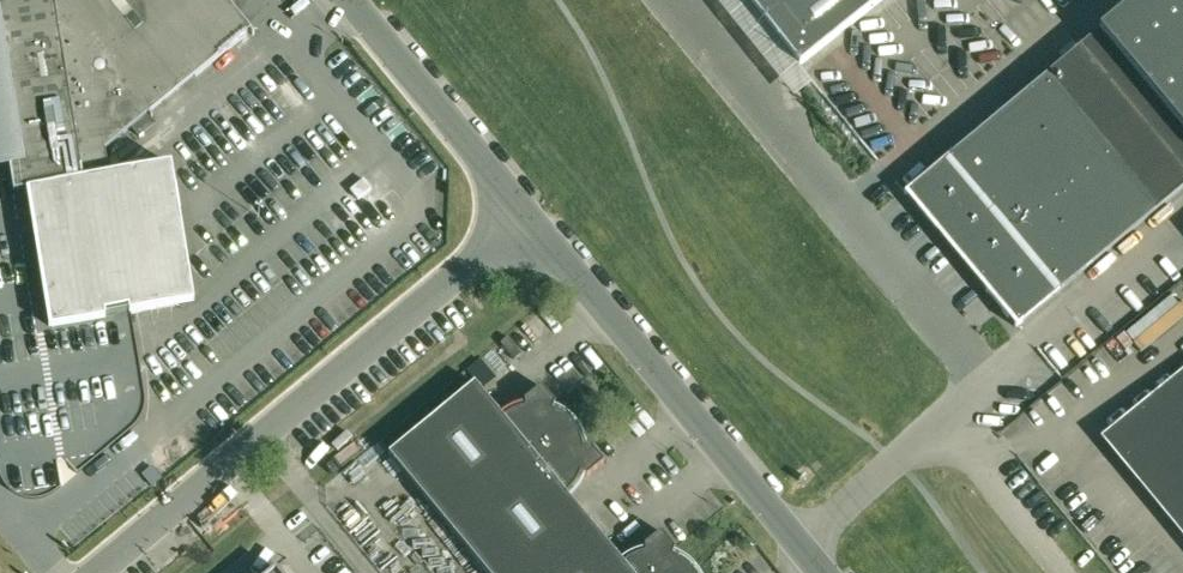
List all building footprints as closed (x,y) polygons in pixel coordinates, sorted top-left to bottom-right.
[(131,321),(130,313),(194,303),(171,165),(109,175),(105,148),(132,126),(136,131),(140,128),(135,123),(147,113),(151,118),(165,135),(197,110),(196,109),(211,97),(242,134),(299,88),(227,0),(0,0),(0,165),(9,163),(14,191),(29,189),(51,326),(115,315),(117,324),(131,321)] [(799,67),(882,0),(746,0),(799,67)] [(1098,31),(1182,133),(1182,15),(1170,0),(1135,0),(1098,31)] [(904,193),(948,246),(1016,327),(1160,207),(1182,188),(1182,133),(1098,31),(1080,47),(1078,48),(1073,42),(1059,54),(1064,60),(1048,73),(947,157),(904,193)] [(351,190),(358,199),(372,188),(364,179),(351,190)] [(1104,438),(1182,533),(1182,373),(1104,438)] [(449,526),(572,424),(571,423),(568,420),(566,418),(563,416),(558,413),(556,411),(552,410),(555,403),(541,386),(525,400),(526,407),(522,408),(519,409),(514,411),(508,414),(504,417),(475,382),(389,453),(449,526)] [(594,526),(566,493),(569,491),(571,489),(573,486),(575,484),(578,479),(579,476),(581,473),(587,476),(604,462),(590,446),(583,447),(582,444),(581,441),(580,438),(579,435),(578,432),(577,430),(574,427),(572,424),(449,526),(488,572),(537,572),(594,526)] [(142,474),(151,484),(152,486),(161,478),(160,477),(152,466),(142,474)] [(693,570),(691,568),(688,565),(686,563),(684,562),(681,559),(677,558),(672,555),(675,548),(661,531),(644,545),(646,553),(640,554),(634,556),(631,558),(628,559),(624,563),(621,559),(594,526),(537,572),(689,572),(693,570)]
